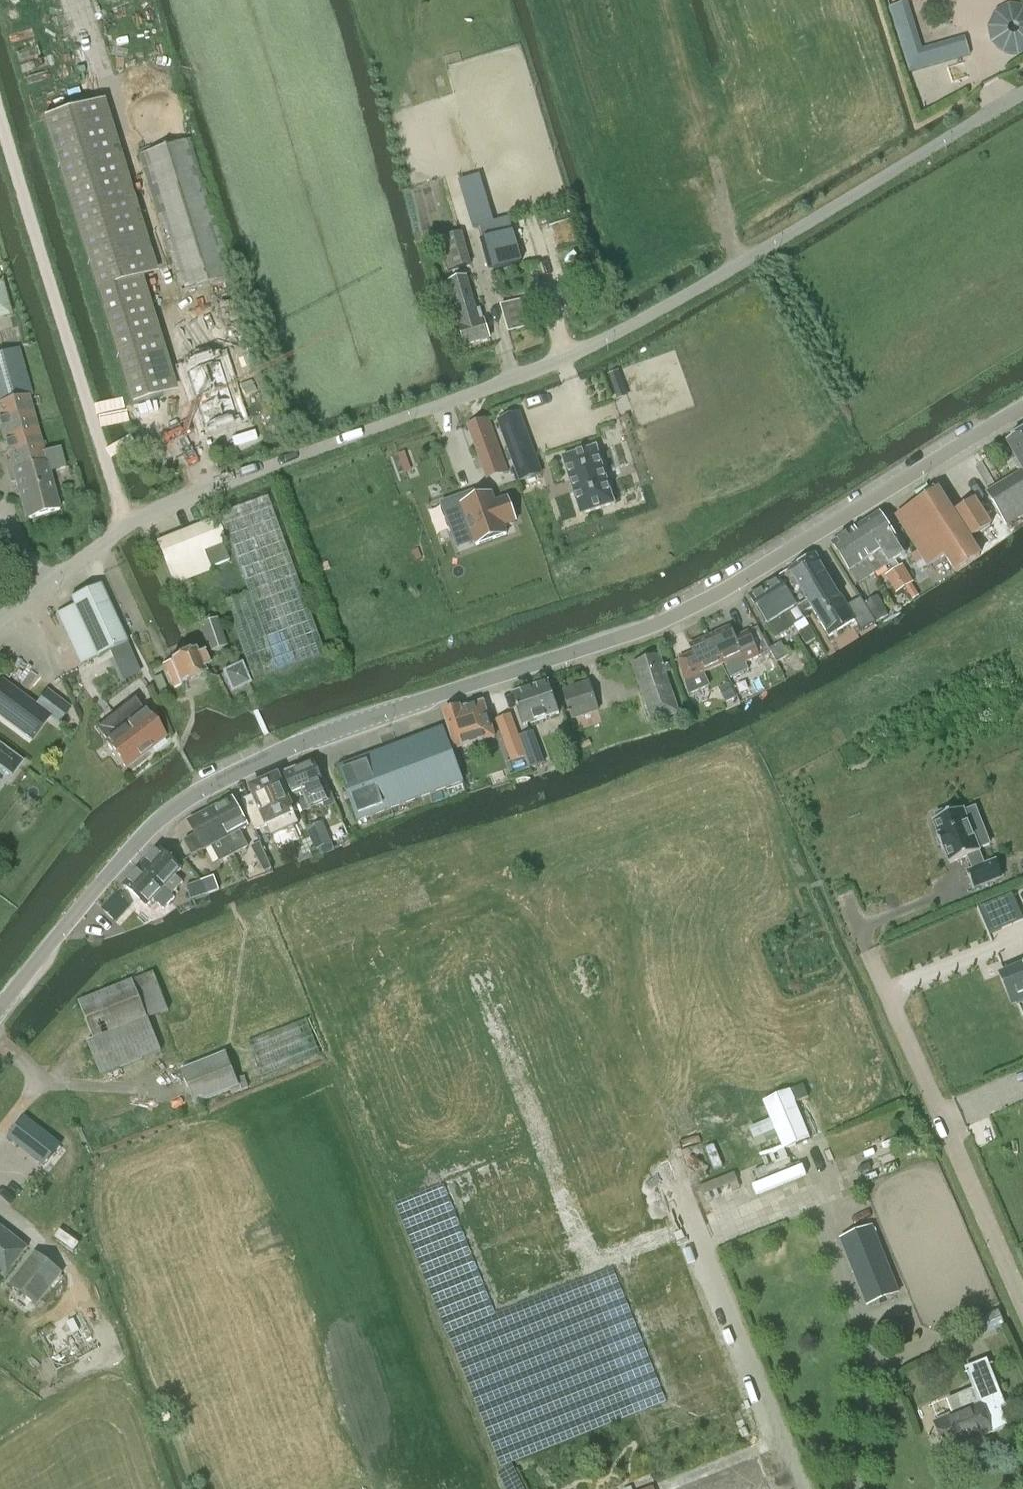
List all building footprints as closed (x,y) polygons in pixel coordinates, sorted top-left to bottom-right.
[(965,43),(917,57),(902,4),(890,7),(909,73),(969,56),(965,43)] [(126,282),(141,277),(88,105),(42,119),(130,406),(161,397),(126,282)] [(188,140),(136,156),(179,293),(211,283),(225,278),(230,277),(188,140)] [(480,227),(493,270),(521,262),(507,217),(490,223),(488,217),(489,216),(477,177),(459,183),(471,222),(475,221),(478,228),(480,227)] [(471,265),(461,232),(439,239),(448,271),(471,265)] [(476,309),(465,276),(447,282),(462,326),(459,327),(461,331),(457,333),(460,342),(464,341),(466,345),(489,337),(480,308),(476,309)] [(1,281),(0,282),(0,319),(11,316),(1,281)] [(532,297),(521,300),(500,306),(508,332),(540,323),(532,297)] [(15,487),(13,491),(14,497),(19,498),(25,519),(58,510),(48,472),(64,468),(58,449),(43,453),(27,398),(30,397),(17,349),(0,354),(0,433),(15,487)] [(214,365),(184,374),(181,375),(199,430),(201,429),(231,420),(214,365)] [(619,372),(608,375),(612,389),(623,385),(619,372)] [(468,426),(487,478),(505,471),(486,420),(468,426)] [(1006,443),(1016,459),(1014,464),(1017,470),(1021,469),(1022,471),(995,487),(985,493),(1005,525),(1022,514),(1022,433),(1006,443)] [(526,436),(506,443),(520,481),(539,473),(526,436)] [(563,457),(561,457),(562,460),(562,459),(580,513),(579,513),(580,515),(582,514),(612,504),(612,505),(614,504),(613,502),(596,449),(595,447),(593,447),(593,448),(563,457)] [(927,567),(943,556),(953,572),(980,555),(969,539),(990,525),(974,500),(953,514),(938,490),(896,517),(927,567)] [(460,495),(440,503),(451,534),(469,527),(475,545),(506,534),(503,525),(515,521),(506,497),(494,502),(491,494),(463,504),(460,495)] [(155,543),(172,585),(210,571),(208,568),(227,560),(221,544),(225,543),(223,538),(226,537),(234,561),(246,594),(222,604),(251,682),(323,656),(266,498),(218,515),(215,520),(155,543)] [(905,555),(878,514),(862,524),(889,565),(905,555)] [(865,561),(874,575),(889,565),(862,524),(847,534),(865,561)] [(847,534),(832,544),(858,584),(866,579),(874,575),(865,561),(847,534)] [(815,556),(789,572),(807,602),(833,586),(815,556)] [(913,582),(902,564),(893,570),(904,588),(913,582)] [(884,576),(895,593),(904,588),(893,570),(884,576)] [(789,572),(763,587),(790,630),(805,620),(801,614),(811,608),(807,602),(789,572)] [(70,599),(73,606),(54,614),(77,665),(96,656),(96,657),(126,643),(98,586),(70,599)] [(807,602),(811,608),(829,637),(855,621),(846,607),(833,586),(807,602)] [(749,596),(767,625),(775,639),(790,630),(763,587),(749,596)] [(876,597),(864,605),(875,623),(888,615),(876,597)] [(860,598),(846,607),(855,621),(861,632),(875,623),(864,605),(860,598)] [(208,653),(226,646),(215,618),(197,625),(208,653)] [(720,630),(710,635),(731,678),(742,673),(748,670),(747,668),(745,663),(759,657),(770,652),(769,650),(757,626),(747,631),(733,637),(728,626),(720,630)] [(797,632),(806,645),(816,639),(808,626),(797,632)] [(692,653),(678,659),(688,695),(709,686),(703,673),(723,665),(730,679),(731,678),(710,635),(689,644),(692,653)] [(781,643),(769,650),(770,652),(776,662),(788,655),(781,643)] [(173,688),(203,675),(201,670),(207,667),(201,653),(195,656),(193,652),(169,662),(173,670),(166,673),(173,688)] [(659,655),(632,664),(650,721),(678,712),(659,655)] [(240,665),(221,673),(230,693),(249,685),(240,665)] [(161,674),(153,678),(158,689),(165,685),(161,674)] [(0,680),(0,718),(31,741),(48,718),(33,706),(34,705),(1,680),(0,680)] [(547,681),(511,694),(522,725),(558,712),(547,681)] [(588,682),(562,690),(571,719),(597,711),(588,682)] [(728,684),(719,688),(725,702),(734,698),(728,684)] [(34,705),(33,706),(48,718),(57,725),(69,708),(45,690),(34,705)] [(115,713),(117,715),(115,717),(144,754),(163,739),(143,712),(141,713),(132,701),(115,713)] [(454,750),(494,737),(482,701),(461,708),(460,706),(442,712),(454,750)] [(144,754),(115,717),(117,715),(115,713),(95,729),(105,742),(103,743),(123,769),(144,754)] [(509,715),(495,720),(509,757),(511,760),(524,755),(518,737),(517,737),(509,715)] [(442,727),(336,767),(356,821),(462,781),(442,727)] [(531,732),(518,737),(524,755),(525,755),(529,767),(543,761),(531,732)] [(10,775),(20,762),(0,747),(0,767),(10,775)] [(304,801),(306,805),(311,806),(327,799),(321,785),(322,784),(312,761),(282,774),(296,805),(304,801)] [(252,795),(240,800),(254,831),(265,826),(266,825),(271,836),(298,824),(294,813),(277,775),(263,782),(260,780),(254,783),(253,786),(249,788),(252,795)] [(247,826),(231,797),(209,809),(233,854),(247,846),(239,831),(247,826)] [(210,846),(219,861),(233,854),(209,809),(187,821),(194,834),(182,840),(191,856),(202,850),(210,846)] [(936,819),(932,821),(938,835),(936,836),(941,849),(943,849),(949,863),(967,856),(972,870),(965,872),(972,889),(1002,877),(995,860),(983,865),(978,852),(979,852),(978,849),(989,845),(982,826),(970,830),(962,809),(948,814),(947,809),(934,814),(936,819)] [(331,842),(321,820),(305,827),(315,849),(331,842)] [(257,859),(267,854),(261,841),(251,846),(257,859)] [(140,865),(163,887),(171,894),(176,889),(182,882),(174,875),(180,868),(157,847),(140,865)] [(173,896),(171,894),(163,887),(140,865),(123,884),(146,905),(151,899),(162,908),(173,896)] [(185,887),(189,899),(218,889),(213,876),(185,887)] [(115,892),(100,908),(115,921),(129,905),(115,892)] [(987,902),(977,906),(988,933),(998,929),(987,902)] [(1000,976),(1011,1002),(1016,1000),(1017,1004),(1022,1001),(1022,965),(1022,966),(1000,976)] [(77,1001),(93,1040),(86,1042),(100,1076),(160,1051),(153,1035),(147,1017),(167,1010),(152,972),(131,979),(77,1001)] [(319,1054),(305,1019),(247,1043),(261,1078),(319,1054)] [(225,1051),(179,1070),(194,1105),(230,1090),(231,1094),(248,1087),(243,1076),(236,1079),(225,1051)] [(802,1084),(762,1101),(768,1117),(771,1123),(782,1150),(809,1138),(800,1116),(794,1103),(808,1098),(802,1084)] [(25,1116),(8,1136),(42,1165),(59,1144),(25,1116)] [(3,1277),(11,1267),(18,1257),(26,1246),(0,1226),(0,1275),(3,1277)] [(840,1239),(866,1306),(899,1293),(871,1226),(840,1239)] [(35,1253),(10,1285),(35,1305),(60,1273),(35,1253)] [(998,1310),(968,1322),(975,1338),(1001,1328),(1004,1326),(998,1310)] [(952,1413),(933,1421),(946,1451),(1007,1425),(989,1381),(955,1395),(946,1399),(952,1413)]
